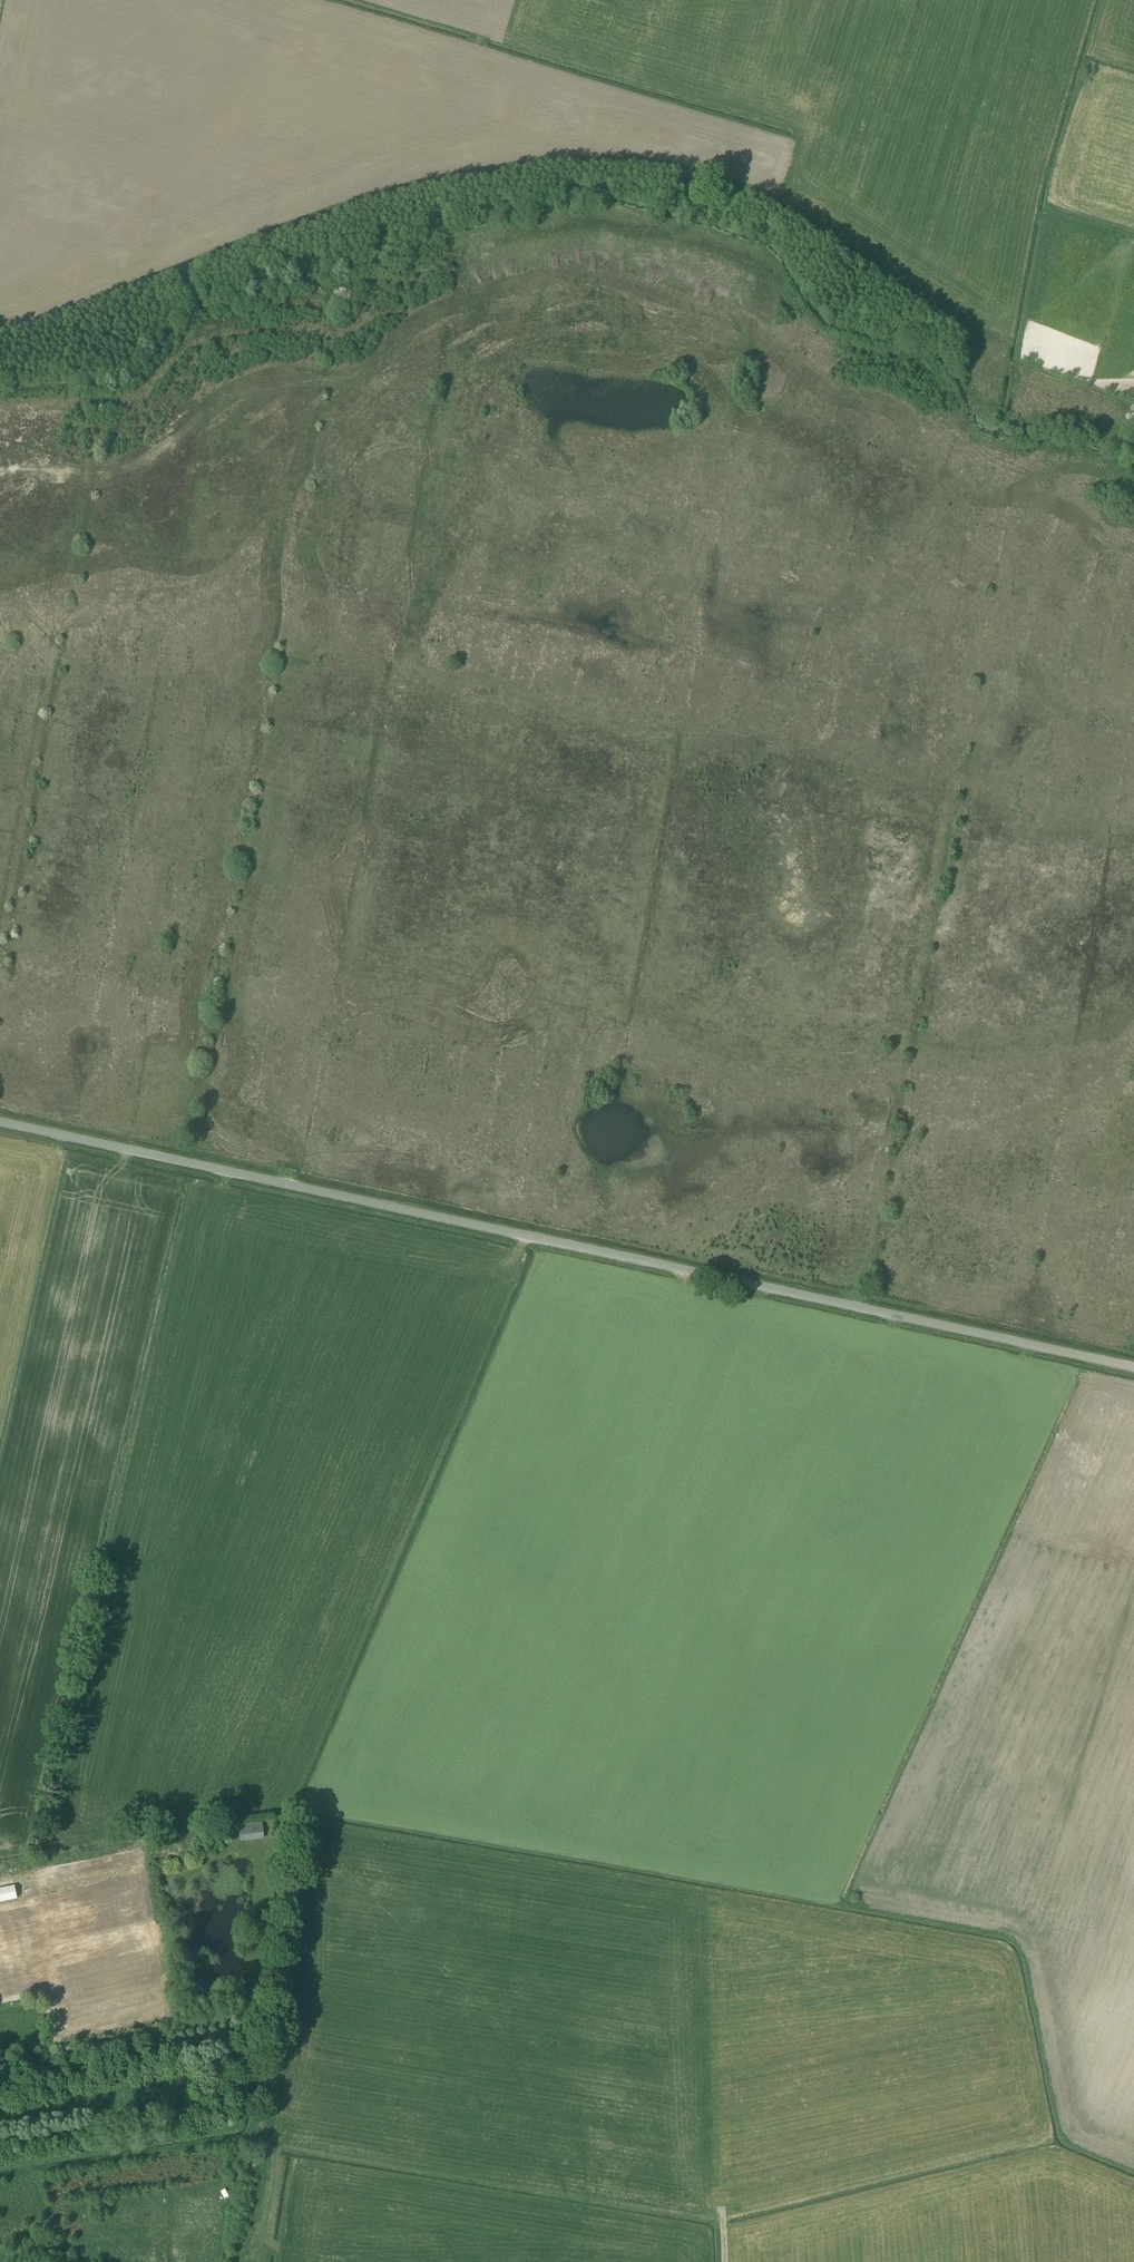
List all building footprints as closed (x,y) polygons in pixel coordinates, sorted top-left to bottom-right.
[(240,1841),(263,1838),(261,1823),(238,1826),(240,1841)] [(19,1902),(20,1916),(27,1916),(27,1902),(19,1902)] [(10,1914),(16,1913),(13,1904),(7,1906),(10,1914)]
